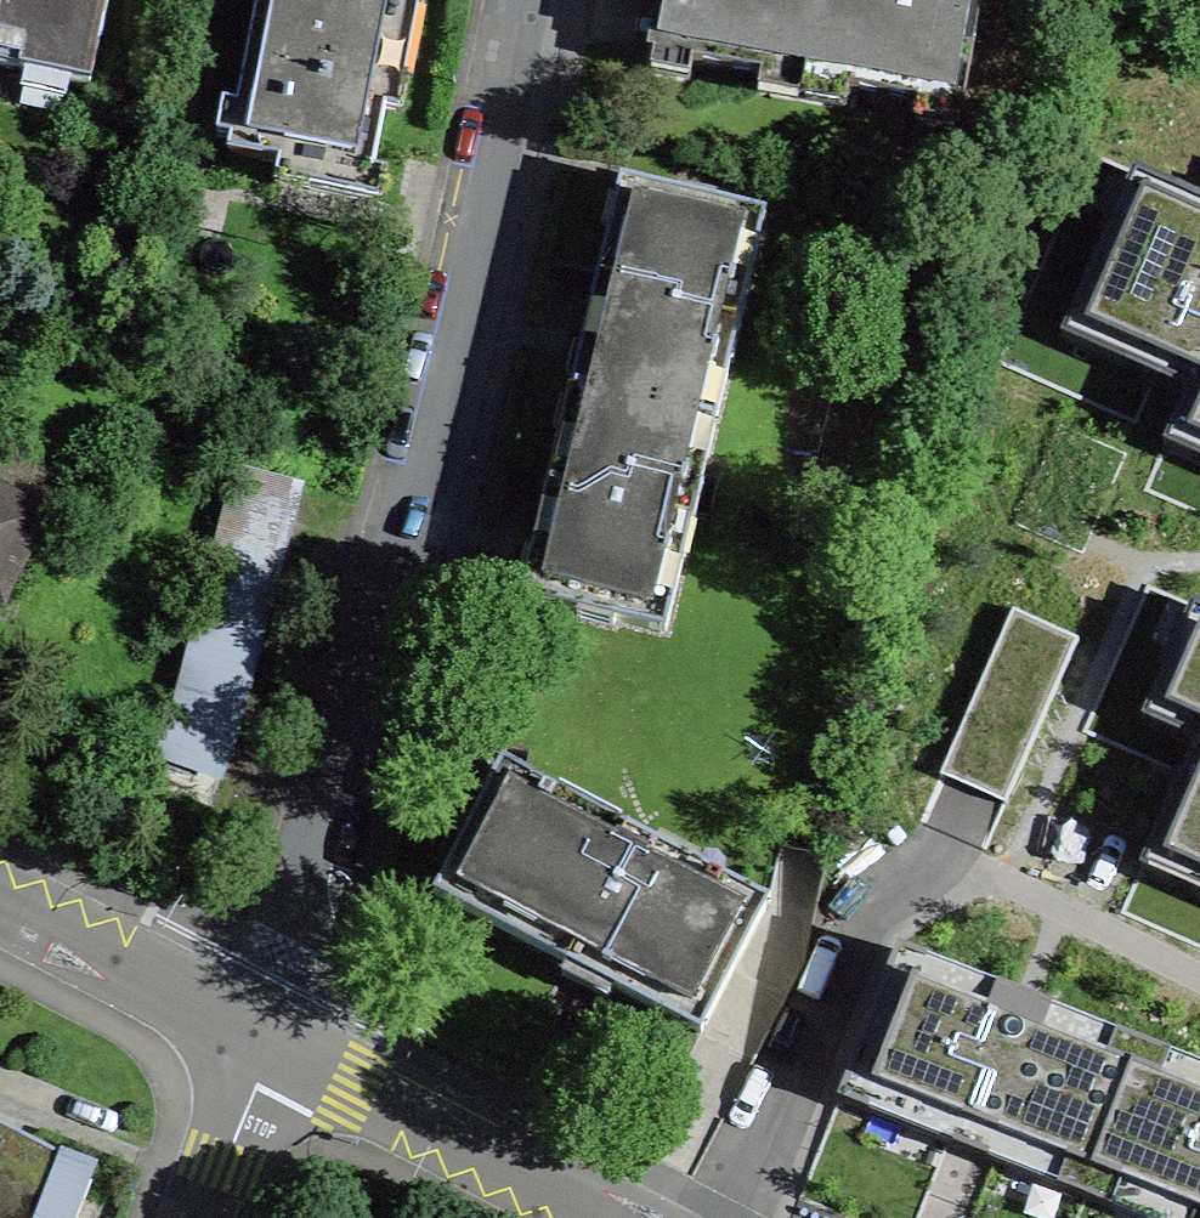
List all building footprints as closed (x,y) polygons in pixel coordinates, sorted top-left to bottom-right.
[(89,86),(108,0),(0,0),(0,66),(89,86)] [(370,183),(375,159),(406,0),(257,0),(227,155),(370,183)] [(819,0),(656,0),(646,56),(804,83),(819,0)] [(804,83),(962,112),(982,0),(819,0),(804,83)] [(571,390),(715,424),(730,363),(711,358),(729,283),(748,287),(765,216),(714,204),(715,199),(678,190),(677,195),(621,182),(594,294),(571,390)] [(1165,185),(1144,232),(1113,218),(1061,339),(1186,393),(1163,446),(1199,462),(1199,201),(1165,185)] [(715,424),(571,390),(545,498),(521,598),(577,611),(576,617),(613,625),(614,619),(665,632),(682,561),(664,556),(682,481),(700,485),(715,424)] [(273,579),(298,483),(236,466),(210,562),(273,579)] [(0,600),(41,521),(0,499),(0,600)] [(188,661),(170,721),(229,739),(248,678),(265,613),(273,579),(210,562),(187,661),(188,661)] [(1172,651),(1141,721),(1194,744),(1139,869),(1199,896),(1199,663),(1172,651)] [(220,768),(228,744),(170,723),(160,751),(216,780),(220,768)] [(769,903),(768,902),(711,873),(706,883),(648,853),(653,843),(616,823),(611,834),(553,804),(558,793),(502,764),(434,895),(567,965),(561,978),(584,990),(607,1002),(613,989),(701,1034),(769,903)] [(961,1151),(1084,1199),(1145,1046),(897,949),(837,1102),(885,1121),(893,1099),(943,1118),(934,1140),(961,1151)] [(1145,1046),(1084,1199),(1128,1216),(1137,1194),(1186,1213),(1184,1217),(1199,1217),(1199,1068),(1145,1046)] [(69,1174),(0,1137),(0,1217),(52,1217),(69,1174)]
